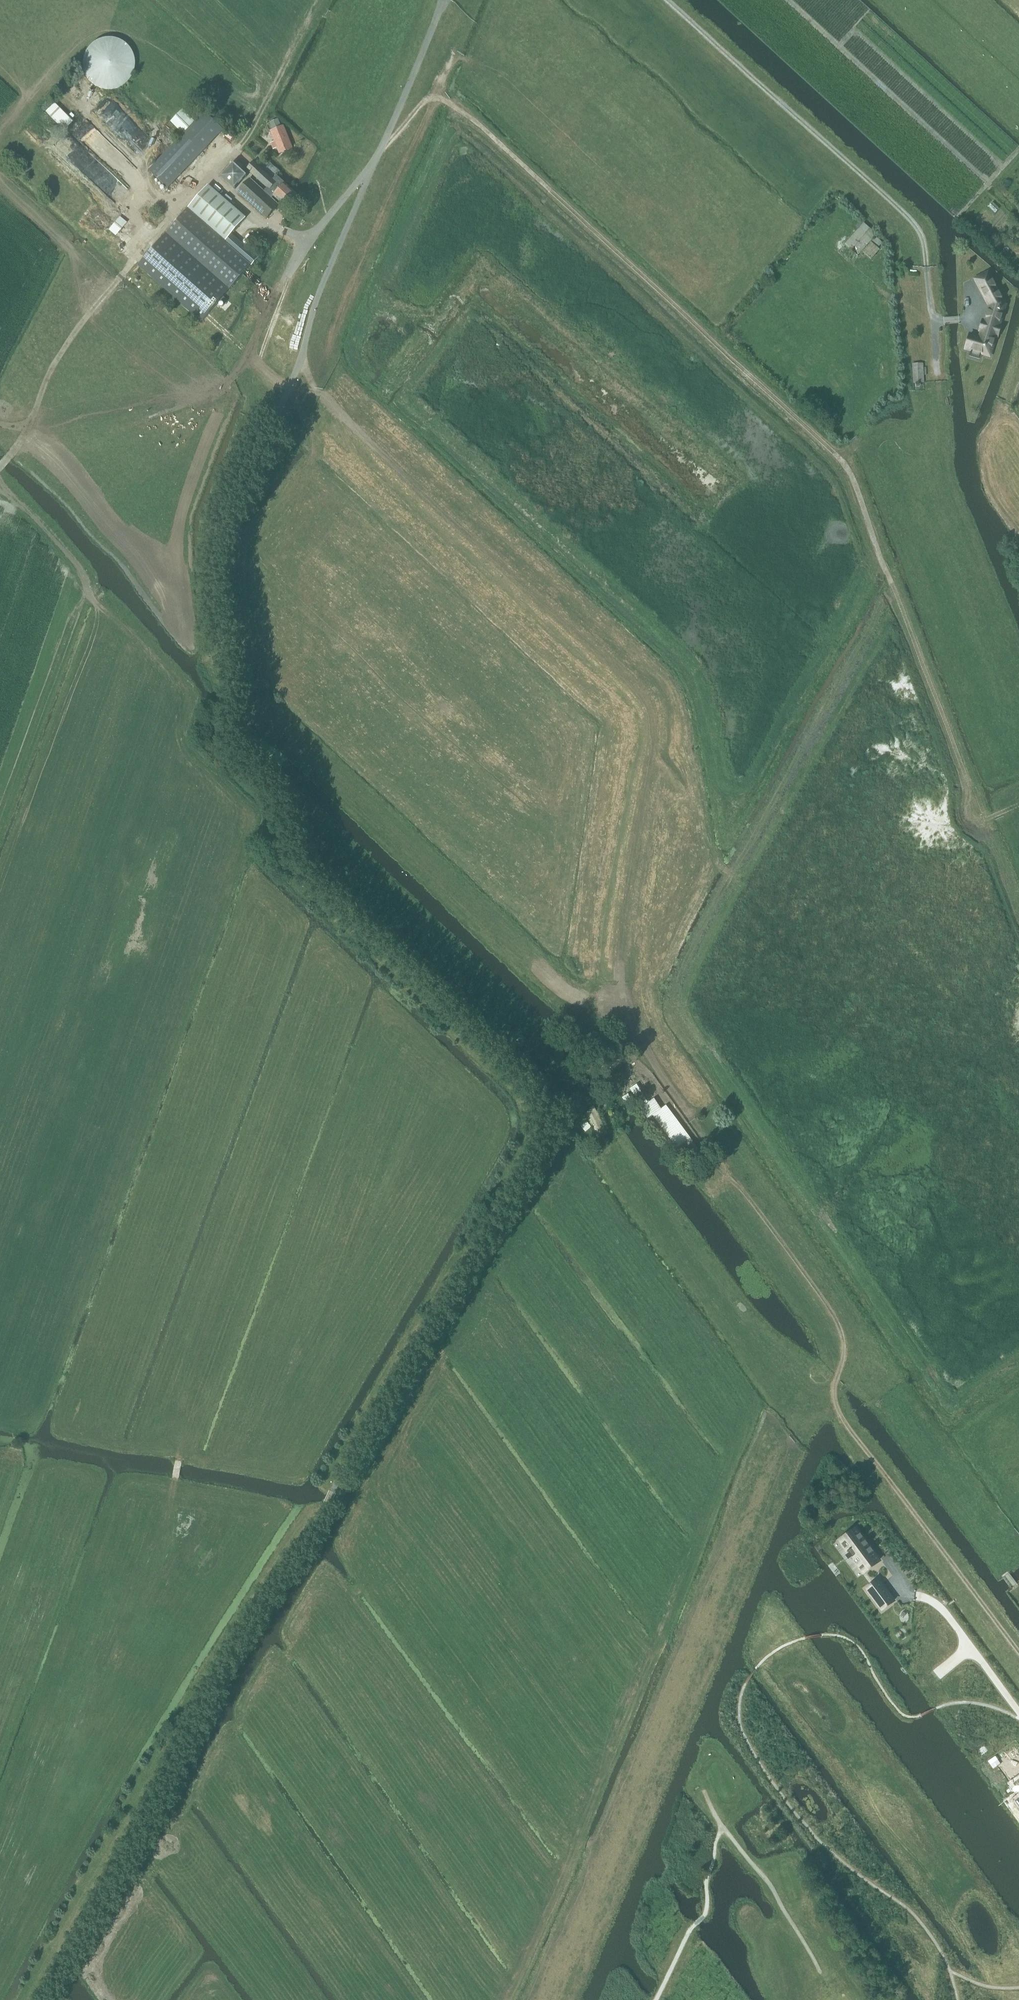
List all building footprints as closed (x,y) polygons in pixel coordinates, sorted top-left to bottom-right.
[(133,71),(134,67),(134,62),(133,57),(132,52),(129,48),(126,44),(122,41),(117,39),(113,38),(108,38),(103,38),(98,40),(94,42),(90,45),(87,49),(85,53),(83,58),(83,63),(83,68),(84,73),(86,77),(89,81),(93,84),(97,87),(102,89),(107,89),(112,89),(116,88),(121,86),(125,83),(129,80),(131,76),(133,71)] [(277,149),(279,154),(292,149),(283,126),(270,131),(274,142),(271,143),(274,150),(277,149)] [(184,133),(148,171),(167,189),(203,151),(184,133)] [(271,199),(273,196),(287,208),(298,195),(285,184),(282,186),(284,183),(276,176),(273,180),(253,162),(247,169),(270,190),(266,194),(249,179),(238,192),(267,219),(278,206),(271,199)] [(201,322),(232,288),(250,267),(251,268),(259,258),(234,236),(234,237),(232,235),(247,219),(238,210),(209,185),(187,209),(136,267),(201,322)] [(877,235),(864,223),(846,244),(845,244),(839,250),(852,263),(858,255),(859,255),(871,241),(877,247),(882,241),(876,235),(877,235)] [(970,333),(965,350),(970,352),(982,355),(991,358),(1007,303),(989,271),(974,279),(988,306),(979,336),(970,333)] [(914,383),(924,382),(923,363),(913,364),(914,383)] [(517,1040),(523,1045),(527,1040),(522,1035),(517,1040)] [(577,1062),(581,1058),(575,1053),(572,1057),(577,1062)] [(661,1109),(654,1099),(649,1103),(637,1084),(630,1088),(649,1117),(674,1150),(680,1146),(691,1161),(701,1153),(687,1133),(666,1106),(661,1109)] [(623,1098),(624,1099),(624,1100),(623,1100),(624,1102),(626,1102),(627,1104),(632,1100),(628,1094),(623,1098)] [(592,1109),(586,1112),(598,1138),(607,1133),(594,1106),(591,1108),(592,1109)] [(587,1122),(582,1126),(586,1131),(591,1127),(587,1122)] [(856,1529),(840,1541),(848,1552),(849,1552),(853,1557),(852,1557),(853,1557),(852,1558),(853,1558),(863,1572),(864,1572),(868,1569),(868,1568),(874,1564),(879,1561),(879,1560),(876,1556),(873,1552),(874,1551),(871,1547),(870,1548),(868,1545),(869,1545),(868,1544),(865,1541),(866,1541),(865,1540),(865,1541),(863,1538),(864,1538),(860,1533),(860,1534),(856,1529)] [(878,1580),(867,1589),(882,1610),(894,1601),(878,1580)] [(986,1732),(983,1734),(985,1737),(983,1738),(988,1745),(994,1740),(990,1733),(988,1735),(986,1732)]
